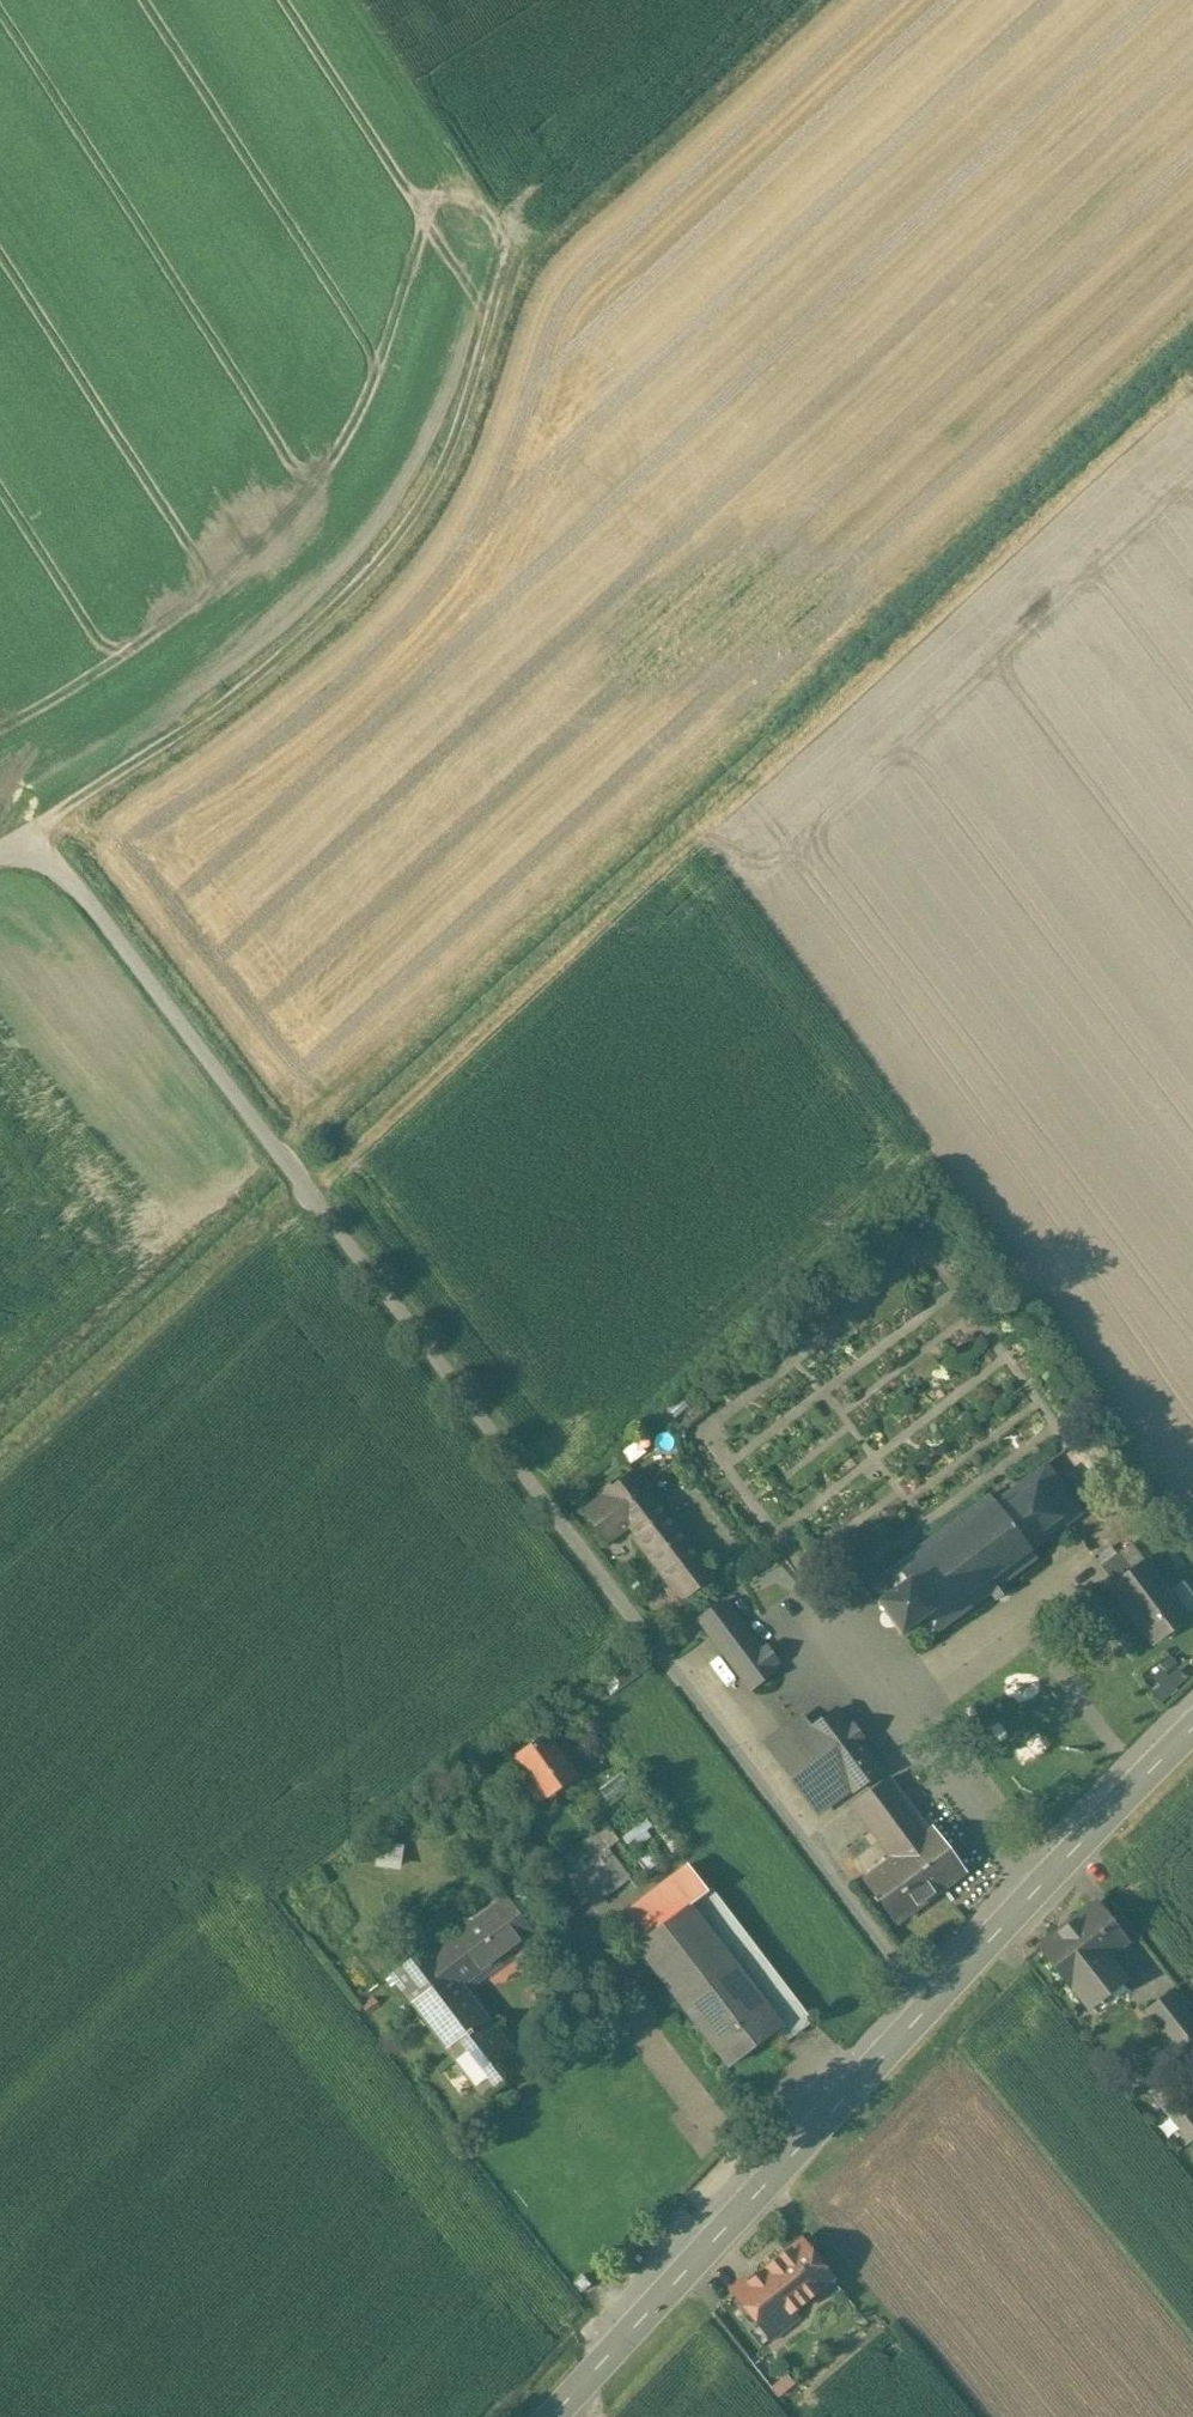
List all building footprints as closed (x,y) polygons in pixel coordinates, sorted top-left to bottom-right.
[(990,1494),(884,1573),(895,1588),(877,1602),(901,1635),(920,1621),(931,1637),(991,1592),(996,1600),(1010,1590),(1004,1582),(1037,1558),(1032,1551),(1083,1512),(1047,1462),(995,1501),(990,1494)] [(712,1576),(633,1471),(605,1492),(605,1493),(583,1510),(607,1542),(629,1525),(636,1534),(633,1537),(681,1600),(712,1576)] [(1117,1554),(1100,1566),(1113,1584),(1130,1571),(1117,1554)] [(1187,1618),(1145,1561),(1130,1571),(1113,1584),(1112,1585),(1154,1642),(1187,1618)] [(774,1669),(724,1602),(701,1619),(751,1686),(774,1669)] [(603,1673),(615,1692),(649,1670),(637,1651),(603,1673)] [(837,1709),(811,1728),(802,1716),(766,1743),(817,1812),(851,1788),(853,1790),(881,1769),(859,1739),(861,1737),(860,1735),(858,1737),(852,1729),(854,1727),(853,1725),(850,1727),(837,1709)] [(575,1775),(547,1734),(516,1757),(544,1797),(575,1775)] [(628,1771),(603,1785),(610,1797),(635,1783),(628,1771)] [(887,1778),(854,1803),(880,1839),(894,1857),(927,1832),(887,1778)] [(606,1824),(574,1848),(584,1862),(606,1846),(607,1848),(618,1840),(606,1824)] [(894,1857),(865,1879),(896,1921),(964,1871),(932,1828),(927,1832),(894,1857)] [(880,1839),(851,1860),(865,1879),(894,1857),(880,1839)] [(606,1846),(584,1862),(574,1848),(559,1860),(593,1905),(629,1877),(607,1848),(606,1846)] [(709,1892),(688,1865),(620,1918),(639,1944),(637,1945),(638,1946),(639,1946),(729,2065),(729,2066),(779,2028),(790,2020),(803,2011),(711,1891),(709,1892)] [(507,1898),(435,1951),(431,1946),(433,1945),(432,1944),(390,1974),(391,1975),(393,1974),(484,2095),(483,2096),(484,2097),(525,2067),(524,2065),(522,2066),(460,1984),(465,1980),(466,1980),(475,1974),(474,1973),(531,1931),(532,1932),(533,1931),(507,1896),(505,1897),(507,1898)] [(1096,1903),(1041,1946),(1070,1984),(1072,1983),(1089,2006),(1125,1978),(1107,1956),(1125,1941),(1096,1903)] [(1171,1990),(1157,2001),(1170,2018),(1179,2029),(1192,2018),(1171,1990)] [(790,2020),(779,2028),(788,2040),(812,2023),(803,2011),(790,2020)] [(1170,2018),(1159,2027),(1177,2050),(1192,2037),(1192,2018),(1179,2029),(1170,2018)] [(1172,2084),(1157,2096),(1184,2131),(1192,2124),(1192,2111),(1172,2084)] [(801,2239),(785,2252),(786,2253),(761,2273),(791,2310),(831,2277),(801,2239)] [(761,2273),(736,2293),(759,2322),(765,2318),(776,2332),(796,2317),(791,2310),(761,2273)]
